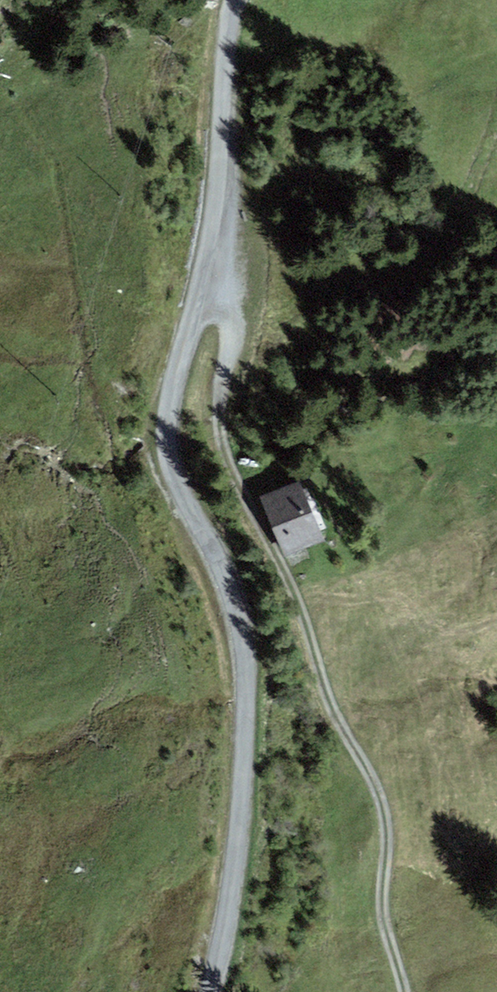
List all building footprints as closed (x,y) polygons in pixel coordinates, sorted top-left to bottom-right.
[(325,538),(302,480),(264,495),(287,553),(325,538)]
